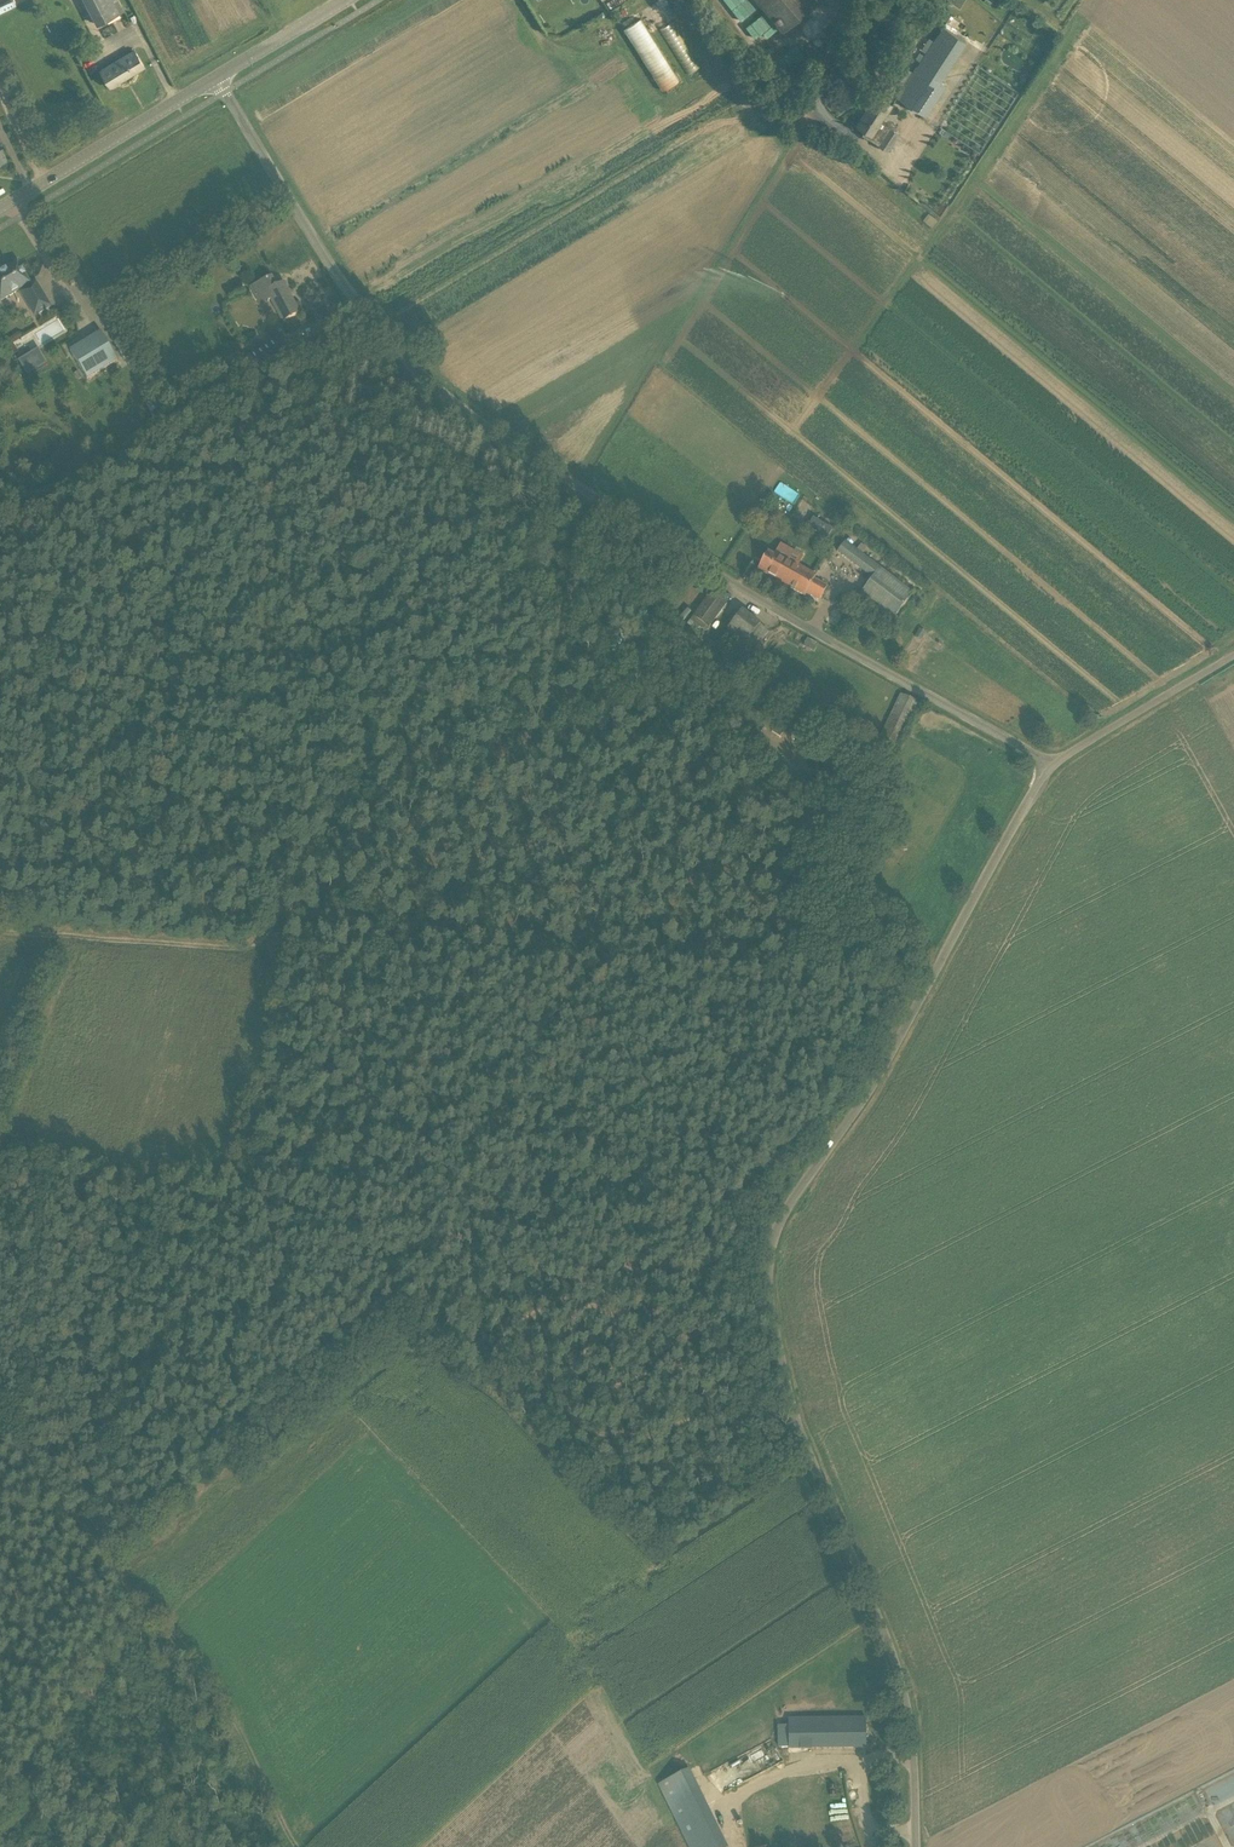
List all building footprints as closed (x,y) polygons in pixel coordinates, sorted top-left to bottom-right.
[(119,0),(86,0),(98,22),(124,9),(119,0)] [(779,25),(772,31),(775,35),(816,0),(758,0),(779,25)] [(662,89),(678,79),(640,17),(624,27),(662,89)] [(101,69),(111,86),(145,65),(135,49),(101,69)] [(947,83),(917,65),(913,70),(902,64),(893,80),(903,86),(896,95),(927,115),(947,83)] [(865,129),(863,133),(888,151),(900,132),(882,121),(892,105),(877,94),(857,124),(865,129)] [(0,302),(19,291),(21,293),(20,294),(34,317),(50,308),(36,284),(31,287),(29,285),(30,284),(17,264),(0,274),(0,301),(0,302)] [(269,302),(272,300),(283,322),(299,314),(283,284),(277,287),(272,277),(259,284),(269,302)] [(87,380),(117,361),(101,334),(70,352),(87,380)] [(255,376),(289,355),(278,339),(244,359),(255,376)] [(39,350),(18,362),(28,377),(48,364),(39,350)] [(143,401),(152,414),(160,408),(151,396),(143,401)] [(833,530),(813,518),(807,527),(827,539),(833,530)] [(861,545),(857,550),(863,555),(867,549),(861,545)] [(768,552),(758,570),(805,597),(806,594),(820,601),(827,586),(815,579),(816,576),(786,559),(785,562),(768,552)] [(880,567),(858,596),(892,622),(897,615),(906,622),(901,629),(912,637),(934,608),(880,567)] [(693,617),(709,629),(727,605),(711,593),(693,617)] [(723,636),(740,650),(760,625),(742,611),(723,636)] [(815,651),(818,643),(807,638),(803,646),(815,651)] [(898,748),(919,703),(901,695),(881,739),(898,748)] [(780,738),(792,722),(783,716),(771,732),(780,738)] [(777,1749),(788,1749),(788,1726),(777,1726),(777,1749)] [(690,1769),(657,1784),(688,1846),(727,1846),(690,1769)]
